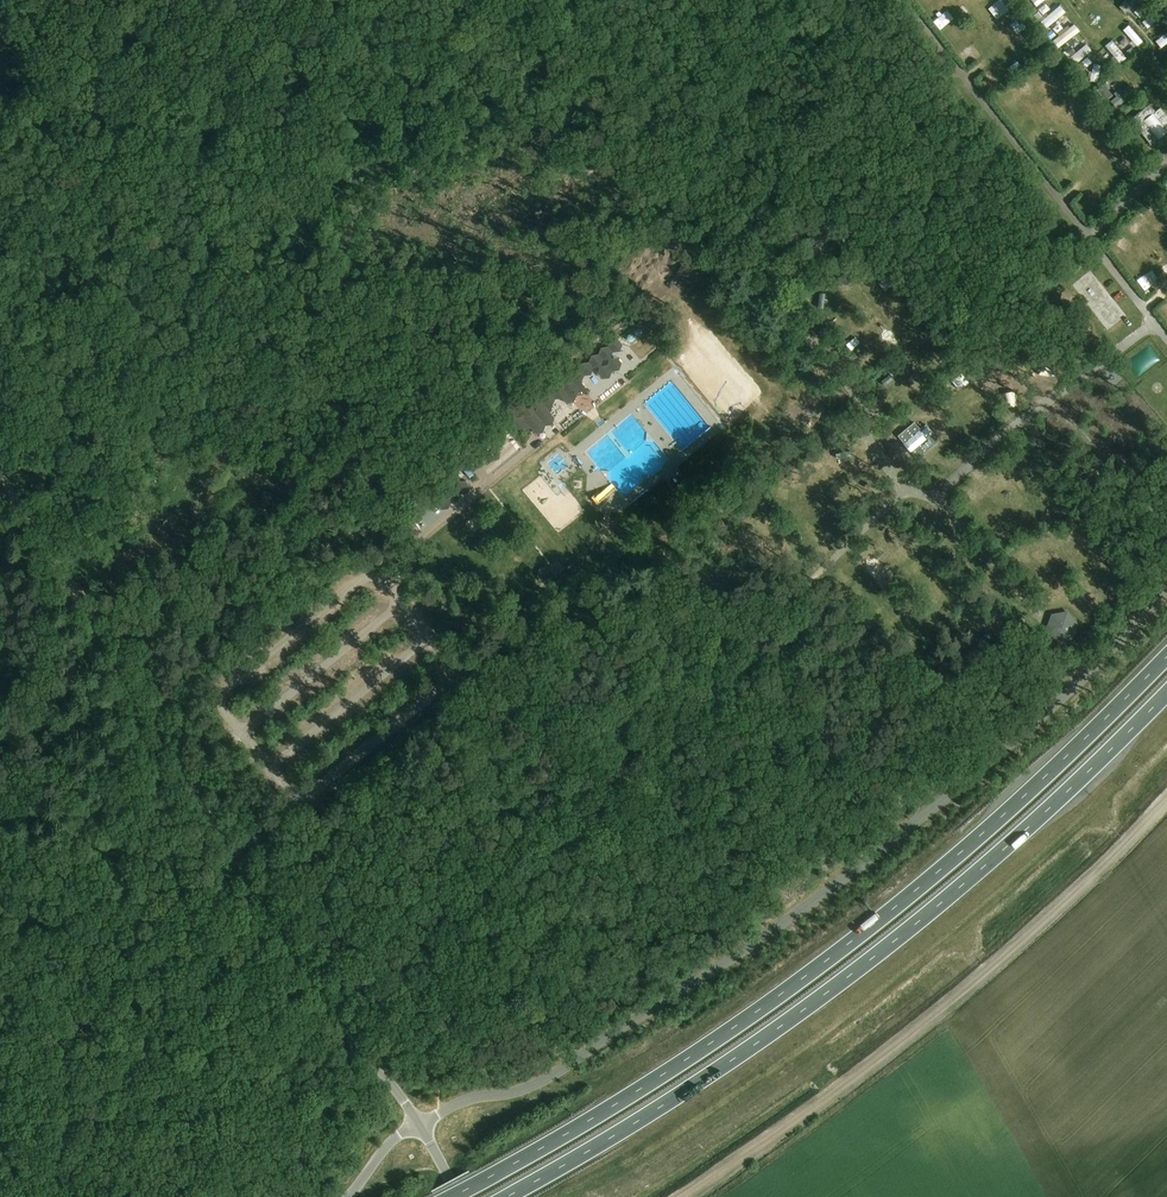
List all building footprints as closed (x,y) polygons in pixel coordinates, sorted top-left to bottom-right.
[(1137,0),(1129,0),(1126,6),(1132,9),(1137,0)] [(1051,23),(1065,14),(1060,7),(1047,16),(1051,23)] [(1151,27),(1165,14),(1159,7),(1145,20),(1151,27)] [(1136,40),(1142,35),(1132,24),(1126,28),(1136,40)] [(1074,64),(1095,50),(1089,42),(1084,46),(1077,36),(1080,34),(1075,27),(1057,39),(1074,64)] [(1109,44),(1122,62),(1130,56),(1116,38),(1109,44)] [(962,53),(971,63),(984,52),(976,42),(962,53)] [(1093,74),(1099,77),(1104,64),(1098,62),(1093,74)] [(992,91),(1006,80),(998,70),(984,81),(992,91)] [(1149,103),(1128,120),(1149,146),(1166,132),(1166,116),(1161,108),(1156,112),(1149,103)] [(822,294),(812,295),(813,306),(823,305),(822,294)] [(622,344),(618,339),(611,340),(608,347),(601,348),(599,355),(592,356),(589,362),(582,363),(580,370),(572,371),(570,378),(563,379),(560,386),(553,387),(551,394),(544,395),(541,401),(534,402),(532,409),(525,410),(522,417),(515,418),(513,424),(516,430),(524,429),(526,422),(532,421),(533,423),(531,428),(535,433),(542,432),(545,425),(552,424),(554,418),(550,413),(545,413),(544,411),(545,406),(553,405),(555,399),(562,397),(567,403),(574,402),(576,395),(583,394),(586,388),(581,382),(584,375),(591,374),(593,367),(599,367),(600,368),(598,373),(602,378),(610,377),(612,370),(619,370),(621,363),(617,358),(612,359),(611,357),(612,352),(620,351),(622,344)] [(1150,343),(1129,360),(1141,375),(1162,358),(1150,343)] [(899,436),(916,457),(917,458),(932,445),(926,438),(930,435),(923,427),(920,430),(914,423),(899,436)] [(453,452),(469,473),(473,470),(457,449),(453,452)] [(451,489),(457,488),(459,483),(459,482),(453,474),(444,481),(451,489)] [(680,487),(683,480),(678,475),(671,476),(669,483),(673,488),(680,487)] [(468,493),(470,486),(466,481),(459,482),(459,483),(457,488),(451,489),(450,490),(447,496),(440,497),(438,503),(442,509),(449,508),(451,502),(458,501),(460,494),(468,493)] [(415,523),(410,526),(417,535),(421,531),(415,523)] [(550,580),(553,574),(548,568),(541,569),(539,576),(543,582),(550,580)] [(1071,637),(1076,623),(1066,612),(1052,615),(1047,629),(1057,640),(1071,637)]
